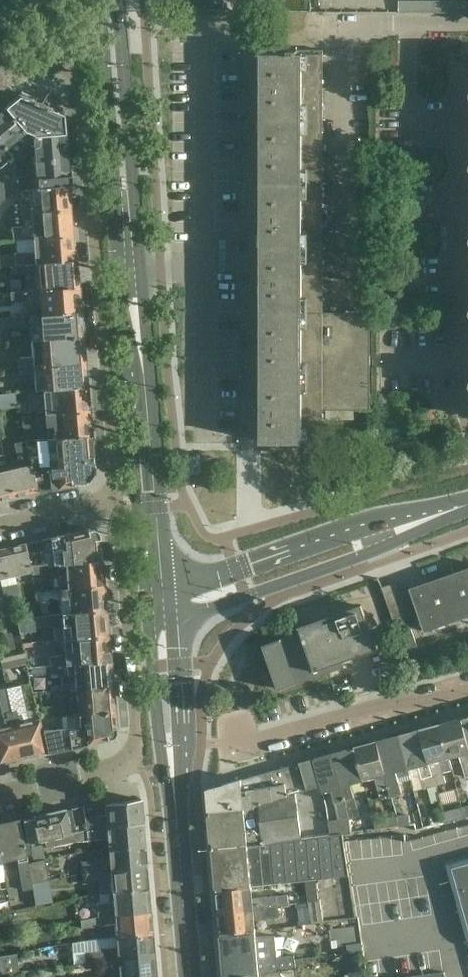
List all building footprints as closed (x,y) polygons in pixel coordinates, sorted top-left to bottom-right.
[(189,9),(190,9),(190,14),(214,14),(214,9),(223,9),(223,0),(179,0),(179,9),(189,9)] [(263,54),(262,119),(323,118),(323,50),(289,50),(289,54),(263,54)] [(20,189),(68,184),(69,184),(63,114),(18,95),(0,111),(0,184),(6,191),(20,190),(20,189)] [(324,183),(323,118),(262,119),(262,183),(324,183)] [(324,248),(324,183),(262,183),(262,248),(324,248)] [(69,194),(68,184),(20,189),(20,190),(22,213),(69,209),(69,206),(71,204),(71,198),(68,196),(68,195),(69,194)] [(72,236),(69,209),(22,213),(23,226),(12,227),(13,240),(24,239),(24,241),(72,236)] [(72,236),(24,241),(25,252),(14,253),(14,254),(0,255),(0,268),(75,262),(74,250),(73,250),(73,248),(74,245),(74,240),(72,238),(72,236)] [(324,313),(324,248),(262,248),(262,313),(324,313)] [(75,262),(0,268),(0,276),(26,274),(27,292),(78,288),(78,286),(77,286),(76,285),(78,282),(77,274),(75,272),(76,271),(75,262)] [(80,311),(78,288),(27,292),(11,293),(12,302),(26,301),(27,316),(27,318),(29,317),(79,312),(80,311)] [(80,322),(79,312),(29,317),(31,341),(82,337),(82,336),(81,336),(81,335),(79,334),(82,331),(81,325),(79,323),(80,322)] [(371,313),(324,313),(262,313),(262,377),(371,377),(371,313)] [(0,318),(0,328),(24,326),(24,316),(0,318)] [(84,362),(82,337),(31,341),(32,358),(18,359),(18,367),(84,362)] [(86,386),(84,362),(18,367),(19,376),(34,375),(35,390),(42,390),(86,387),(86,386)] [(371,410),(371,377),(262,377),(262,442),(323,442),(323,422),(323,410),(371,410)] [(87,396),(86,387),(42,390),(42,401),(45,401),(46,414),(88,411),(87,396)] [(17,392),(15,393),(16,401),(27,400),(26,391),(17,392)] [(16,401),(15,393),(0,395),(0,409),(17,407),(16,401)] [(88,410),(88,411),(46,414),(20,417),(22,424),(31,423),(30,419),(44,418),(44,426),(48,426),(49,439),(49,440),(87,437),(90,437),(89,421),(89,420),(88,410)] [(87,444),(87,437),(49,440),(49,439),(25,441),(23,441),(27,460),(92,454),(91,447),(89,444),(87,444)] [(27,460),(23,441),(14,443),(20,468),(6,471),(12,497),(35,492),(27,460)] [(92,455),(92,454),(27,460),(35,492),(51,489),(58,487),(70,484),(70,485),(88,480),(89,481),(94,473),(93,473),(92,455)] [(12,497),(6,471),(0,473),(0,500),(12,497)] [(89,529),(42,540),(25,544),(29,567),(41,566),(41,565),(48,564),(53,564),(53,565),(58,564),(101,561),(99,539),(100,539),(99,536),(98,532),(97,531),(94,529),(93,529),(89,529)] [(29,567),(25,544),(1,549),(8,578),(9,584),(12,597),(20,595),(15,576),(31,573),(29,567)] [(102,570),(101,561),(58,564),(58,578),(59,578),(60,589),(103,585),(102,585),(102,582),(103,579),(103,574),(101,572),(100,570),(102,570)] [(42,574),(41,566),(29,567),(31,573),(31,576),(42,574)] [(457,572),(454,573),(452,567),(443,570),(445,576),(410,588),(425,632),(467,617),(467,568),(457,572)] [(396,583),(384,587),(382,588),(393,621),(405,654),(419,650),(396,583)] [(12,597),(9,584),(1,586),(4,598),(12,597)] [(104,595),(103,585),(68,589),(60,589),(61,599),(69,599),(69,613),(105,611),(105,610),(105,609),(104,608),(105,606),(104,598),(103,596),(104,595)] [(362,605),(344,611),(344,613),(337,615),(335,611),(322,615),(323,619),(299,627),(299,628),(300,628),(301,632),(263,645),(279,690),(346,667),(345,666),(344,666),(343,662),(378,649),(362,605)] [(106,620),(105,611),(69,613),(44,615),(45,624),(57,623),(57,619),(61,619),(63,639),(106,636),(106,635),(106,633),(107,630),(107,625),(105,622),(105,620),(106,620)] [(106,636),(63,639),(64,659),(59,660),(58,655),(48,655),(49,665),(109,661),(110,661),(109,651),(107,651),(107,649),(109,646),(108,641),(106,638),(106,636)] [(110,671),(109,661),(49,665),(49,673),(61,672),(61,668),(65,668),(65,675),(74,674),(74,687),(110,684),(112,681),(111,675),(109,672),(110,671)] [(29,722),(21,684),(4,688),(20,759),(46,753),(41,729),(39,720),(29,722)] [(111,685),(110,684),(74,687),(57,688),(58,699),(76,698),(77,713),(114,709),(112,686),(111,686),(111,685)] [(4,688),(0,689),(0,705),(5,727),(0,728),(0,763),(20,759),(4,688)] [(114,711),(114,709),(77,713),(65,714),(66,728),(41,729),(46,753),(49,752),(73,746),(73,747),(77,746),(77,745),(106,739),(109,739),(109,738),(115,730),(116,730),(116,726),(115,726),(115,725),(114,725),(113,724),(115,721),(115,715),(112,713),(113,712),(113,711),(114,711)] [(461,718),(439,724),(449,758),(459,755),(465,777),(467,776),(467,745),(461,718)] [(449,758),(439,724),(419,730),(434,786),(444,783),(441,773),(452,770),(449,758)] [(434,786),(419,730),(398,736),(408,769),(417,766),(423,788),(426,788),(430,801),(438,799),(434,786)] [(410,777),(408,769),(398,736),(376,742),(390,795),(402,792),(399,780),(410,777)] [(390,795),(376,742),(354,748),(363,780),(375,777),(380,797),(385,795),(386,797),(390,795)] [(363,780),(354,748),(332,754),(350,819),(351,819),(361,817),(352,783),(363,780)] [(350,819),(332,754),(313,759),(320,787),(322,792),(331,789),(337,809),(340,820),(330,822),(330,835),(343,834),(352,832),(351,819),(350,819)] [(320,787),(313,759),(300,763),(308,790),(320,787)] [(308,790),(300,763),(271,771),(247,778),(208,789),(210,812),(243,808),(298,793),(308,790)] [(303,838),(298,793),(243,808),(210,812),(213,847),(303,838)] [(143,823),(141,799),(106,804),(105,813),(94,814),(92,815),(84,817),(85,821),(87,828),(143,823)] [(74,825),(71,808),(34,817),(34,816),(23,819),(19,820),(23,840),(24,843),(45,838),(87,828),(85,821),(74,825)] [(465,818),(463,808),(443,813),(445,823),(465,818)] [(396,817),(397,825),(411,823),(410,815),(396,817)] [(397,825),(396,817),(373,821),(374,829),(397,825)] [(19,820),(0,825),(0,851),(2,861),(17,857),(23,890),(33,888),(32,883),(28,862),(24,843),(23,840),(19,820)] [(145,845),(143,823),(87,828),(45,838),(47,847),(76,840),(107,837),(108,849),(145,845)] [(367,854),(380,853),(379,831),(366,832),(367,854)] [(349,876),(343,834),(330,835),(320,836),(303,838),(213,847),(217,891),(252,888),(306,881),(315,880),(349,876)] [(30,847),(33,861),(45,859),(42,845),(30,847)] [(146,867),(145,845),(108,849),(109,859),(80,862),(82,873),(146,867)] [(45,859),(33,861),(28,862),(32,883),(47,880),(49,880),(45,859)] [(457,865),(453,872),(467,926),(467,862),(457,865)] [(148,889),(146,867),(82,873),(83,884),(112,881),(112,893),(148,889)] [(50,902),(47,880),(32,883),(33,888),(36,905),(50,902)] [(319,902),(315,880),(306,881),(309,903),(319,902)] [(253,898),(252,888),(217,891),(220,912),(254,909),(279,906),(290,905),(289,895),(276,896),(253,898)] [(150,911),(148,889),(112,893),(113,903),(97,904),(97,907),(98,916),(150,911)] [(322,922),(319,902),(309,903),(312,923),(322,922)] [(280,917),(279,906),(254,909),(220,912),(221,933),(256,930),(255,918),(257,918),(257,920),(280,917)] [(152,934),(150,911),(98,916),(80,921),(81,929),(104,926),(103,925),(115,924),(116,937),(152,934)] [(363,942),(360,924),(329,929),(332,947),(363,942)] [(257,937),(256,930),(221,933),(224,961),(278,955),(276,935),(257,937)] [(154,955),(152,934),(116,937),(113,937),(113,942),(117,941),(117,947),(100,949),(100,951),(85,952),(86,963),(102,960),(107,960),(154,955)] [(154,955),(107,960),(102,960),(103,971),(110,970),(110,976),(156,976),(154,955)] [(278,955),(224,961),(225,976),(281,971),(281,970),(297,969),(295,955),(278,957),(278,955)]
